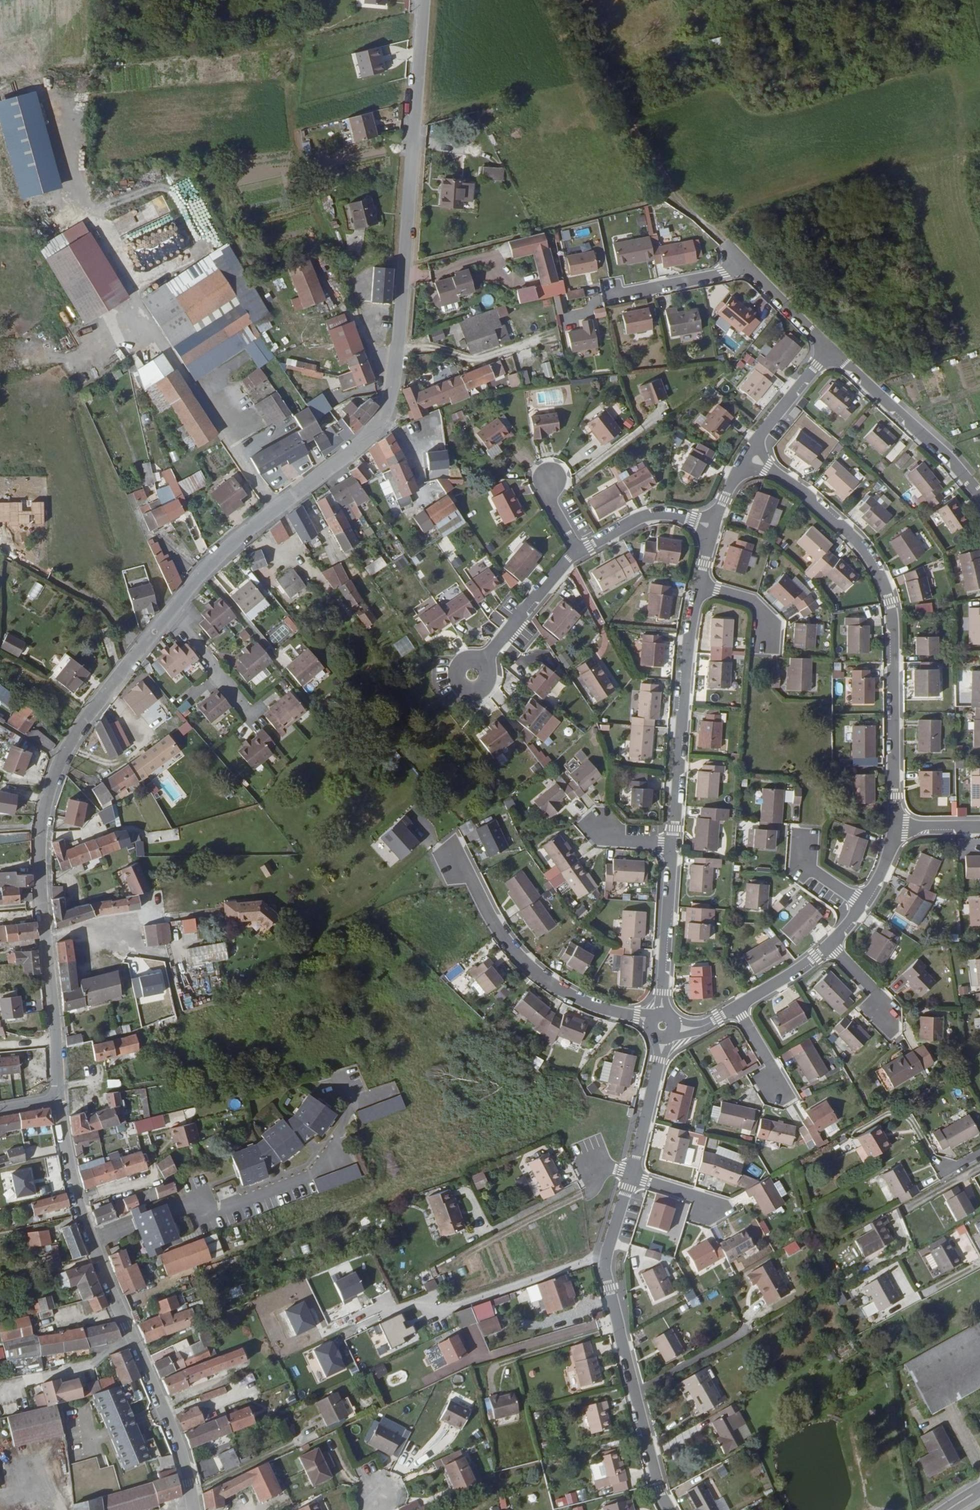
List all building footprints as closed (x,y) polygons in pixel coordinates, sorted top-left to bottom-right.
[(709,48),(722,46),(721,38),(708,40),(709,48)] [(356,75),(378,70),(372,46),(350,51),(356,75)] [(353,76),(356,75),(350,51),(347,52),(353,76)] [(93,71),(99,71),(99,65),(87,65),(87,78),(93,78),(93,71)] [(0,102),(0,113),(24,198),(65,187),(38,91),(0,102)] [(355,142),(377,136),(371,113),(349,119),(355,142)] [(489,176),(489,164),(478,163),(477,175),(489,176)] [(458,179),(458,176),(439,175),(437,202),(457,203),(457,197),(466,197),(467,179),(458,179)] [(371,207),(368,196),(348,202),(355,228),(373,223),(369,208),(371,207)] [(87,223),(67,235),(73,246),(93,233),(87,223)] [(517,299),(553,292),(542,231),(507,239),(510,254),(532,249),(539,279),(514,285),(517,299)] [(135,302),(131,294),(114,267),(93,233),(73,246),(50,260),(91,328),(127,307),(135,302)] [(657,245),(656,234),(648,235),(653,258),(653,262),(660,261),(661,266),(695,260),(691,239),(657,245)] [(624,263),(653,258),(648,235),(612,242),(616,262),(624,260),(624,263)] [(45,244),(38,248),(43,255),(50,251),(45,244)] [(569,274),(597,269),(593,251),(566,256),(569,274)] [(189,370),(194,377),(237,347),(252,337),(248,330),(246,327),(255,320),(214,260),(189,276),(149,304),(171,341),(177,352),(189,370)] [(307,308),(326,302),(312,260),(293,267),(307,308)] [(372,300),(391,301),(393,266),(374,265),(372,300)] [(476,290),(474,286),(467,266),(454,271),(455,273),(432,281),(436,294),(434,295),(433,296),(430,298),(430,300),(431,303),(433,304),(434,305),(437,305),(461,296),(476,290)] [(566,297),(582,294),(581,287),(565,290),(565,291),(566,297)] [(554,310),(564,309),(562,292),(551,294),(554,310)] [(740,304),(739,305),(723,292),(710,308),(732,327),(733,325),(740,331),(745,325),(738,319),(745,311),(747,309),(740,304)] [(496,316),(510,311),(506,302),(502,303),(457,319),(468,351),(511,337),(505,322),(499,324),(496,316)] [(621,333),(648,328),(643,307),(632,309),(633,312),(617,315),(621,333)] [(690,308),(672,311),(671,307),(661,309),(666,335),(694,329),(690,308)] [(593,309),(594,318),(606,317),(605,308),(593,309)] [(745,325),(752,317),(745,311),(738,319),(745,325)] [(590,321),(589,321),(588,313),(579,314),(581,322),(564,325),(568,344),(594,339),(590,321)] [(257,343),(266,337),(255,320),(246,327),(248,330),(252,337),(257,343)] [(345,360),(350,358),(369,352),(365,342),(364,339),(358,325),(336,334),(345,360)] [(437,327),(428,330),(431,339),(440,335),(437,327)] [(791,344),(774,331),(751,360),(763,370),(768,364),(770,366),(779,354),(781,356),(791,344)] [(871,351),(877,345),(867,334),(861,339),(871,351)] [(135,366),(146,397),(150,395),(160,388),(178,377),(159,350),(135,366)] [(369,352),(350,358),(353,367),(372,362),(369,352)] [(770,366),(773,367),(781,356),(779,354),(770,366)] [(497,357),(475,365),(458,372),(464,386),(487,377),(503,371),(497,357)] [(736,365),(742,369),(747,362),(741,358),(736,365)] [(759,377),(763,370),(751,360),(731,385),(748,399),(763,380),(759,377)] [(367,383),(368,384),(378,381),(375,371),(372,362),(353,367),(354,371),(343,375),(348,389),(367,383)] [(550,362),(541,364),(545,379),(554,377),(550,362)] [(266,365),(248,377),(253,387),(260,383),(261,384),(272,376),(266,365)] [(103,375),(107,384),(123,377),(119,368),(103,375)] [(509,383),(518,382),(514,369),(506,371),(509,383)] [(522,386),(530,384),(527,370),(519,372),(522,386)] [(300,386),(303,384),(295,371),(292,373),(300,386)] [(451,401),(467,393),(464,386),(458,372),(418,389),(415,382),(402,387),(411,409),(408,410),(410,416),(414,415),(415,417),(428,411),(426,405),(436,400),(448,395),(451,401)] [(220,438),(178,377),(160,388),(174,408),(203,450),(220,438)] [(840,398),(844,394),(825,378),(811,394),(830,410),(831,410),(836,414),(846,403),(840,398)] [(637,403),(658,399),(655,380),(634,383),(637,403)] [(150,395),(163,415),(174,408),(160,388),(150,395)] [(88,389),(80,393),(83,401),(92,398),(88,389)] [(281,390),(258,404),(272,428),(296,413),(281,390)] [(319,417),(330,410),(333,408),(335,408),(326,392),(310,402),(313,406),(319,417)] [(436,400),(439,406),(451,401),(448,395),(436,400)] [(363,406),(358,401),(349,409),(352,413),(355,410),(366,423),(375,414),(382,406),(384,396),(383,396),(377,397),(363,406)] [(800,411),(806,403),(801,398),(795,406),(800,411)] [(721,420),(725,414),(710,402),(693,424),(710,437),(722,421),(721,420)] [(349,409),(344,403),(335,408),(333,408),(335,411),(340,420),(348,413),(350,415),(352,413),(349,409)] [(297,415),(306,429),(298,433),(306,446),(319,438),(318,437),(315,433),(325,426),(319,417),(313,406),(297,415)] [(547,427),(560,424),(555,407),(531,414),(537,435),(548,432),(547,427)] [(788,416),(792,420),(798,413),(794,409),(790,413),(788,416)] [(340,420),(341,421),(318,437),(319,438),(330,458),(349,442),(366,423),(355,410),(352,413),(350,415),(348,413),(340,420)] [(591,445),(610,431),(594,410),(577,423),(587,436),(585,438),(591,445)] [(451,414),(453,421),(464,418),(462,411),(451,414)] [(484,445),(505,428),(493,413),(472,430),(484,445)] [(855,431),(866,418),(862,414),(851,427),(855,431)] [(628,418),(623,424),(631,430),(635,424),(628,418)] [(879,428),(876,425),(869,419),(856,433),(875,449),(889,434),(881,427),(879,428)] [(800,461),(813,443),(792,428),(781,443),(789,450),(795,455),(794,457),(800,461)] [(672,443),(680,447),(686,435),(678,431),(672,443)] [(427,433),(428,444),(443,442),(442,432),(427,433)] [(288,458),(296,470),(314,459),(306,446),(298,433),(256,461),(265,475),(288,458)] [(398,450),(389,433),(384,437),(376,442),(380,450),(384,457),(398,450)] [(890,462),(905,447),(899,441),(884,457),(890,462)] [(368,448),(372,455),(375,453),(380,450),(376,442),(368,448)] [(443,442),(428,444),(429,454),(433,453),(434,455),(444,454),(443,442)] [(702,456),(706,449),(694,443),(691,450),(687,448),(684,447),(681,454),(679,453),(671,468),(678,472),(686,476),(688,478),(691,472),(697,462),(699,464),(703,456),(702,456)] [(388,466),(384,457),(380,450),(375,453),(384,469),(388,466)] [(404,463),(398,450),(384,457),(388,466),(391,470),(404,463)] [(894,462),(900,469),(911,458),(905,452),(894,462)] [(434,455),(433,453),(429,454),(424,454),(425,467),(445,466),(444,454),(434,455)] [(604,455),(601,457),(610,473),(614,471),(604,455)] [(906,467),(902,470),(919,490),(922,494),(923,495),(933,487),(934,486),(930,481),(934,478),(918,457),(914,461),(906,467)] [(837,495),(851,479),(827,458),(818,468),(823,473),(819,478),(829,487),(837,495)] [(882,458),(875,466),(882,471),(888,464),(882,458)] [(912,459),(904,465),(906,467),(914,461),(912,459)] [(691,472),(694,474),(699,464),(697,462),(691,472)] [(157,489),(161,488),(154,463),(146,465),(151,487),(156,486),(157,489)] [(361,463),(354,467),(349,470),(359,484),(371,477),(367,472),(361,463)] [(417,490),(414,485),(404,463),(391,470),(386,472),(384,469),(382,469),(396,499),(417,490)] [(620,476),(616,469),(614,471),(610,473),(614,479),(623,494),(623,495),(631,491),(629,489),(635,486),(636,488),(646,482),(637,466),(620,476)] [(178,483),(184,495),(207,484),(201,472),(178,483)] [(680,483),(683,482),(686,476),(678,472),(675,478),(676,482),(680,483)] [(240,500),(247,495),(236,479),(213,495),(228,516),(244,505),(240,500)] [(357,487),(351,479),(331,491),(332,494),(341,510),(352,504),(367,495),(360,485),(357,487)] [(437,501),(414,517),(430,542),(433,541),(462,521),(434,479),(424,482),(437,501)] [(616,501),(615,499),(623,494),(614,479),(611,481),(579,499),(589,517),(616,501)] [(510,500),(503,487),(500,489),(507,501),(510,500)] [(835,497),(837,495),(829,487),(826,490),(835,497)] [(925,502),(937,493),(933,487),(923,495),(921,497),(925,502)] [(133,493),(137,503),(147,499),(143,489),(133,493)] [(510,500),(507,501),(500,489),(484,496),(497,522),(516,513),(510,500)] [(758,529),(770,496),(749,489),(740,514),(741,515),(739,522),(740,522),(758,529)] [(916,499),(922,494),(919,490),(912,495),(916,499)] [(174,494),(176,502),(165,507),(172,521),(192,512),(188,502),(185,498),(179,501),(177,493),(174,494)] [(870,528),(885,513),(864,493),(853,504),(859,509),(854,513),(870,528)] [(947,529),(965,516),(948,493),(931,506),(947,529)] [(332,494),(316,503),(325,519),(341,510),(332,494)] [(12,521),(12,526),(21,526),(21,525),(46,525),(46,504),(13,503),(0,503),(0,521),(12,521)] [(303,543),(316,535),(299,504),(293,509),(286,514),(303,543)] [(142,511),(152,532),(172,521),(165,507),(154,512),(151,507),(142,511)] [(341,510),(325,519),(334,535),(350,527),(341,510)] [(279,540),(289,534),(280,519),(275,523),(271,527),(279,540)] [(757,531),(758,529),(740,522),(739,525),(757,531)] [(798,570),(804,576),(812,567),(825,552),(819,547),(824,542),(804,524),(789,539),(809,557),(798,570)] [(900,560),(917,549),(902,525),(883,537),(888,545),(890,544),(900,560)] [(350,550),(359,544),(350,527),(334,535),(345,553),(350,550)] [(669,561),(672,539),(650,535),(649,541),(637,539),(635,558),(646,559),(646,557),(669,561)] [(735,571),(745,540),(730,535),(726,543),(722,542),(714,564),(735,571)] [(172,561),(168,562),(158,539),(150,543),(174,595),(179,588),(183,583),(181,579),(172,561)] [(536,551),(520,539),(509,554),(520,573),(521,575),(529,564),(528,562),(531,558),(536,551)] [(446,556),(455,550),(449,540),(440,546),(446,556)] [(898,561),(900,560),(890,544),(888,545),(898,561)] [(974,553),(972,545),(952,549),(961,587),(979,582),(979,571),(975,553),(974,553)] [(255,571),(273,563),(266,548),(247,556),(255,571)] [(831,558),(825,552),(812,567),(818,572),(819,571),(838,588),(852,573),(833,556),(831,558)] [(618,575),(632,568),(623,553),(609,561),(596,569),(595,567),(585,573),(595,590),(619,576),(618,575)] [(420,554),(412,558),(416,565),(424,561),(420,554)] [(500,565),(516,578),(520,573),(509,554),(500,565)] [(381,557),(365,568),(371,577),(387,566),(381,557)] [(400,571),(410,564),(404,557),(395,564),(400,571)] [(451,561),(455,568),(463,565),(459,557),(451,561)] [(923,593),(918,572),(914,563),(901,568),(903,576),(899,577),(897,577),(903,598),(923,593)] [(324,574),(335,589),(337,587),(350,580),(340,564),(324,574)] [(469,580),(475,589),(493,577),(486,567),(469,580)] [(308,587),(295,571),(293,573),(305,589),(308,587)] [(786,597),(794,589),(777,572),(762,587),(779,604),(786,597)] [(278,582),(291,599),(305,589),(293,573),(278,582)] [(479,595),(497,583),(493,577),(475,589),(479,595)] [(337,587),(350,605),(361,598),(350,580),(337,587)] [(34,600),(40,584),(33,581),(26,597),(34,600)] [(245,615),(264,599),(250,581),(230,598),(245,615)] [(662,594),(663,585),(644,582),(639,614),(661,617),(664,594),(662,594)] [(162,609),(155,583),(151,584),(160,613),(162,609)] [(159,614),(160,613),(151,584),(133,590),(136,600),(138,609),(151,605),(153,612),(155,611),(159,614)] [(800,594),(794,589),(786,597),(790,602),(800,594)] [(800,594),(790,602),(794,608),(807,598),(803,592),(800,594)] [(472,611),(460,593),(437,608),(447,622),(448,624),(461,616),(462,618),(472,611)] [(557,635),(575,610),(560,598),(541,622),(557,635)] [(799,614),(811,604),(807,598),(794,608),(799,614)] [(216,632),(235,617),(221,600),(214,605),(209,610),(202,616),(206,621),(200,626),(211,640),(218,635),(216,632)] [(211,602),(205,606),(209,610),(214,605),(211,602)] [(929,602),(914,606),(916,613),(931,609),(929,602)] [(963,603),(964,640),(979,639),(979,602),(963,603)] [(439,625),(440,626),(447,622),(437,608),(435,603),(415,616),(426,633),(433,628),(439,625)] [(359,609),(355,612),(365,626),(366,627),(375,620),(368,608),(362,613),(359,609)] [(857,618),(852,618),(852,611),(833,611),(833,619),(836,619),(836,644),(842,644),(842,651),(857,651),(857,618)] [(293,633),(298,629),(287,617),(282,621),(293,633)] [(707,617),(705,652),(725,653),(727,619),(707,617)] [(808,646),(808,622),(787,621),(787,645),(808,646)] [(243,642),(251,639),(246,630),(239,634),(243,642)] [(655,642),(655,633),(636,632),(634,664),(656,665),(658,642),(655,642)] [(909,650),(931,650),(930,632),(908,632),(909,650)] [(392,644),(401,657),(415,648),(406,635),(392,644)] [(23,658),(29,646),(11,638),(6,650),(23,658)] [(247,683),(273,662),(258,644),(251,650),(246,654),(238,660),(242,665),(236,670),(247,683)] [(192,665),(198,660),(186,646),(179,651),(175,646),(169,652),(163,656),(157,661),(172,679),(190,663),(192,665)] [(165,648),(160,652),(163,656),(169,652),(165,648)] [(301,685),(323,667),(308,649),(286,667),(301,685)] [(732,651),(732,659),(744,660),(744,652),(732,651)] [(565,652),(557,658),(566,669),(574,664),(565,652)] [(726,653),(725,653),(705,652),(703,685),(724,686),(726,653)] [(805,687),(806,655),(785,655),(784,678),(781,678),(781,687),(805,687)] [(908,691),(930,691),(930,658),(915,658),(915,664),(908,665),(908,691)] [(77,693),(92,672),(75,659),(65,672),(60,679),(59,681),(77,693)] [(146,668),(151,662),(147,659),(146,661),(143,665),(146,668)] [(539,694),(555,672),(539,660),(529,674),(527,673),(521,681),(539,694)] [(597,695),(613,685),(596,660),(580,671),(597,695)] [(833,678),(841,678),(842,662),(833,662),(833,678)] [(863,672),(861,672),(860,665),(845,665),(846,673),(842,673),(843,697),(864,697),(863,672)] [(967,702),(969,702),(979,702),(979,665),(965,665),(967,702)] [(59,667),(54,675),(60,679),(65,672),(59,667)] [(266,669),(251,680),(255,685),(270,674),(266,669)] [(61,686),(49,677),(29,704),(42,713),(60,688),(61,686)] [(559,679),(549,695),(556,699),(566,683),(559,679)] [(3,685),(0,682),(0,697),(14,707),(21,698),(3,685)] [(632,716),(626,716),(626,724),(647,725),(648,717),(652,718),(653,707),(653,700),(653,690),(634,689),(632,716)] [(279,733),(305,711),(291,693),(283,700),(285,702),(280,706),(278,704),(271,709),(272,710),(271,711),(273,714),(267,719),(279,733)] [(211,723),(232,708),(220,694),(214,699),(212,697),(199,708),(211,723)] [(537,733),(553,712),(531,697),(525,705),(526,705),(528,707),(524,712),(518,719),(537,733)] [(187,700),(177,709),(182,714),(191,706),(187,700)] [(969,702),(969,714),(968,714),(968,742),(979,742),(979,702),(969,702)] [(29,731),(42,713),(29,704),(22,714),(18,712),(10,724),(54,751),(59,744),(35,730),(33,734),(29,731)] [(715,720),(715,713),(701,712),(701,719),(696,718),(695,746),(716,747),(717,720),(715,720)] [(122,754),(120,751),(116,743),(102,714),(95,725),(112,759),(122,754)] [(934,747),(934,715),(913,715),(912,747),(934,747)] [(501,747),(511,739),(495,718),(487,724),(489,727),(490,728),(486,732),(478,737),(493,756),(501,750),(501,747)] [(849,753),(870,753),(869,722),(849,722),(849,753)] [(618,724),(610,726),(611,734),(620,732),(618,724)] [(645,757),(647,725),(626,724),(623,756),(625,756),(633,756),(645,757)] [(223,736),(229,731),(224,725),(218,730),(223,736)] [(269,749),(275,744),(263,730),(257,735),(258,736),(251,742),(246,746),(239,752),(253,770),(272,754),(269,749)] [(37,746),(20,736),(16,746),(34,753),(37,746)] [(146,752),(141,756),(128,766),(138,781),(142,779),(147,776),(147,774),(156,767),(161,762),(177,751),(167,737),(153,747),(146,752)] [(128,747),(125,739),(116,743),(120,751),(128,747)] [(543,770),(551,765),(535,743),(528,748),(543,770)] [(35,758),(33,757),(34,753),(16,746),(8,767),(27,774),(29,769),(31,770),(35,758)] [(569,780),(563,785),(573,797),(574,798),(580,793),(579,792),(597,776),(583,759),(564,775),(569,780)] [(718,763),(703,762),(699,762),(698,768),(693,768),(692,794),(712,795),(714,769),(719,770),(719,763),(718,763)] [(966,763),(967,801),(979,801),(979,762),(966,763)] [(538,764),(530,768),(535,775),(542,771),(538,764)] [(128,766),(102,784),(111,798),(138,781),(128,766)] [(919,792),(936,792),(936,767),(913,767),(913,775),(916,775),(916,783),(918,783),(919,792)] [(849,800),(870,800),(870,771),(849,771),(849,800)] [(14,778),(0,772),(0,783),(11,787),(13,781),(14,778)] [(643,787),(643,774),(628,773),(627,786),(628,786),(627,804),(647,806),(647,796),(648,787),(643,787)] [(562,796),(567,801),(573,797),(563,785),(562,784),(556,789),(551,783),(529,802),(540,814),(542,812),(547,818),(559,808),(555,802),(562,796)] [(102,784),(93,790),(105,809),(113,806),(111,798),(102,784)] [(780,787),(756,785),(753,818),(770,819),(778,820),(780,787)] [(20,813),(22,795),(3,792),(0,810),(20,813)] [(508,810),(516,806),(511,796),(503,801),(508,810)] [(83,820),(87,801),(70,798),(67,817),(75,819),(74,823),(80,824),(81,820),(83,820)] [(723,817),(723,806),(698,805),(698,815),(693,815),(691,848),(713,849),(715,816),(723,817)] [(100,811),(99,812),(102,820),(117,816),(114,808),(113,806),(105,809),(100,811)] [(120,806),(114,808),(117,816),(117,819),(118,822),(124,820),(120,806)] [(956,818),(966,816),(965,808),(955,809),(956,818)] [(771,827),(770,827),(770,819),(753,818),(752,818),(752,826),(750,826),(749,845),(770,846),(771,835),(771,827)] [(403,819),(378,841),(397,863),(416,846),(405,833),(407,831),(411,828),(403,819)] [(857,834),(859,827),(840,820),(838,828),(843,829),(833,858),(853,865),(862,836),(857,834)] [(493,827),(492,826),(490,821),(472,830),(476,837),(477,839),(487,857),(505,848),(493,827)] [(405,833),(416,846),(419,844),(407,831),(405,833)] [(102,856),(131,845),(126,834),(125,832),(115,832),(95,839),(102,856)] [(137,843),(133,833),(126,834),(131,845),(137,843)] [(142,841),(139,833),(133,833),(137,843),(142,841)] [(555,835),(539,846),(554,867),(557,872),(573,861),(569,856),(571,854),(567,848),(565,849),(561,843),(555,835)] [(64,838),(53,842),(55,848),(57,854),(69,850),(64,838)] [(84,862),(102,856),(95,839),(77,846),(84,862)] [(57,854),(63,869),(84,862),(77,846),(69,850),(57,854)] [(905,868),(902,876),(906,877),(925,885),(936,855),(917,847),(908,869),(905,868)] [(979,871),(979,849),(961,849),(962,871),(979,871)] [(718,864),(718,857),(693,855),(693,862),(689,862),(687,889),(708,889),(710,864),(718,864)] [(641,882),(641,861),(612,859),(612,864),(603,863),(602,884),(610,885),(611,880),(641,882)] [(586,878),(583,874),(573,861),(557,872),(554,875),(546,881),(550,887),(551,888),(562,880),(576,898),(593,886),(587,877),(586,878)] [(138,863),(123,869),(134,895),(136,894),(150,891),(138,863)] [(266,878),(274,873),(268,863),(260,867),(266,878)] [(515,903),(513,904),(518,911),(534,899),(537,896),(518,871),(501,883),(508,892),(515,903)] [(20,886),(34,885),(34,880),(34,874),(17,876),(17,873),(0,874),(0,883),(2,883),(2,888),(20,886)] [(928,899),(931,888),(925,885),(906,877),(903,884),(900,882),(896,889),(900,892),(896,898),(891,906),(906,915),(907,915),(915,920),(928,899)] [(764,908),(765,884),(744,882),(742,906),(764,908)] [(34,902),(34,893),(20,895),(20,886),(2,888),(0,888),(0,905),(34,902)] [(965,890),(968,921),(979,919),(979,889),(965,890)] [(138,908),(152,905),(150,891),(136,894),(138,908)] [(508,892),(505,893),(513,904),(515,903),(508,892)] [(134,895),(123,897),(124,900),(126,910),(138,908),(136,894),(134,895)] [(62,926),(79,920),(75,907),(63,911),(62,896),(54,898),(53,898),(54,912),(56,928),(62,926)] [(777,913),(789,902),(783,896),(771,907),(777,913)] [(812,916),(818,909),(806,898),(778,927),(793,941),(815,919),(812,916)] [(536,937),(553,924),(534,899),(518,911),(515,913),(520,920),(522,918),(530,929),(536,937)] [(109,903),(109,901),(91,904),(94,916),(126,910),(124,900),(109,903)] [(236,903),(237,912),(268,907),(259,901),(236,903)] [(94,916),(91,904),(75,907),(79,920),(94,916)] [(711,922),(712,907),(686,905),(684,936),(705,937),(706,921),(711,922)] [(579,920),(587,911),(582,906),(574,915),(579,920)] [(267,927),(277,914),(268,907),(237,912),(237,919),(255,918),(267,927)] [(615,937),(615,946),(622,947),(636,947),(636,937),(639,937),(639,920),(643,921),(644,911),(621,909),(620,937),(615,937)] [(520,920),(528,931),(530,929),(522,918),(520,920)] [(183,934),(194,932),(192,920),(181,922),(183,934)] [(39,923),(0,927),(0,942),(10,941),(10,940),(40,937),(39,923)] [(892,938),(896,931),(882,923),(878,929),(876,928),(869,938),(862,949),(881,960),(894,940),(892,938)] [(170,946),(166,924),(159,925),(163,947),(170,946)] [(148,949),(163,947),(159,925),(144,928),(148,949)] [(873,926),(866,936),(869,938),(876,928),(873,926)] [(777,950),(785,945),(772,931),(767,934),(768,935),(741,952),(752,971),(780,954),(777,950)] [(71,940),(57,941),(61,992),(77,988),(71,940)] [(227,959),(224,943),(193,949),(195,956),(188,958),(189,967),(227,959)] [(577,945),(577,947),(570,943),(561,958),(567,962),(566,964),(573,968),(582,973),(593,955),(577,945)] [(636,956),(636,947),(622,947),(621,955),(620,955),(618,985),(640,986),(641,956),(636,956)] [(193,949),(186,950),(188,958),(195,956),(193,949)] [(39,960),(39,951),(16,952),(16,963),(25,962),(39,960)] [(921,964),(924,961),(917,954),(902,969),(908,976),(907,978),(920,991),(934,977),(921,964)] [(127,955),(126,961),(160,968),(164,961),(127,955)] [(489,969),(492,967),(485,959),(466,974),(483,997),(501,983),(494,975),(489,969)] [(39,960),(25,962),(26,975),(40,974),(39,960)] [(175,1013),(164,961),(160,968),(169,1014),(175,1013)] [(445,976),(449,982),(464,972),(460,965),(445,976)] [(693,999),(714,997),(712,966),(694,967),(694,977),(692,977),(692,984),(693,999)] [(839,978),(828,967),(826,969),(838,980),(839,978)] [(839,978),(838,980),(826,969),(812,984),(839,1010),(852,998),(847,992),(850,989),(839,978)] [(79,980),(80,988),(77,988),(61,992),(63,1010),(121,996),(119,981),(121,981),(119,971),(79,980)] [(180,983),(187,982),(184,971),(172,973),(182,1009),(188,1007),(183,985),(180,986),(180,983)] [(966,986),(956,987),(958,996),(968,994),(966,986)] [(503,989),(495,996),(500,1002),(509,995),(503,989)] [(537,1025),(545,1031),(553,1017),(554,1015),(548,1012),(550,1010),(529,993),(515,1010),(536,1027),(537,1025)] [(2,1015),(22,1014),(21,994),(1,996),(2,1015)] [(779,1032),(806,1016),(793,997),(786,1001),(787,1004),(769,1015),(779,1032)] [(920,1033),(942,1033),(941,1010),(919,1010),(920,1033)] [(851,1017),(849,1019),(843,1013),(832,1024),(855,1047),(870,1032),(862,1024),(860,1026),(857,1022),(851,1017)] [(564,1016),(562,1022),(553,1017),(545,1031),(555,1037),(557,1035),(580,1043),(588,1024),(564,1016)] [(164,1024),(164,1020),(163,1017),(155,1019),(157,1026),(164,1024)] [(129,1025),(113,1028),(115,1035),(130,1033),(129,1025)] [(48,1050),(50,1050),(49,1041),(49,1032),(35,1032),(35,1034),(35,1036),(24,1038),(25,1049),(48,1050)] [(66,1038),(69,1046),(85,1041),(82,1033),(66,1038)] [(138,1048),(134,1033),(95,1045),(98,1059),(98,1060),(105,1058),(123,1052),(138,1048)] [(741,1067),(744,1064),(726,1035),(709,1046),(718,1061),(710,1065),(719,1079),(726,1074),(730,1081),(744,1073),(743,1070),(741,1067)] [(95,1045),(94,1038),(85,1041),(69,1046),(67,1047),(68,1060),(69,1080),(80,1079),(79,1066),(90,1062),(90,1061),(98,1059),(95,1045)] [(933,1058),(922,1040),(913,1046),(923,1064),(933,1058)] [(810,1079),(828,1068),(812,1041),(793,1053),(810,1079)] [(894,1082),(923,1064),(913,1046),(903,1052),(883,1064),(894,1082)] [(125,1061),(140,1055),(138,1048),(123,1052),(125,1061)] [(629,1086),(636,1055),(614,1050),(611,1063),(607,1082),(609,1082),(607,1089),(622,1092),(623,1085),(629,1086)] [(0,1058),(0,1075),(22,1073),(21,1056),(0,1058)] [(761,1062),(760,1060),(750,1065),(752,1068),(761,1062)] [(603,1061),(599,1080),(607,1082),(611,1063),(603,1061)] [(124,1067),(126,1079),(134,1077),(131,1066),(124,1067)] [(85,1085),(69,1087),(72,1117),(87,1115),(87,1112),(92,1111),(91,1098),(86,1099),(85,1085)] [(689,1121),(696,1088),(680,1085),(679,1094),(674,1093),(669,1117),(689,1121)] [(108,1092),(110,1107),(97,1111),(101,1128),(124,1122),(123,1115),(118,1116),(117,1112),(121,1111),(118,1091),(108,1092)] [(304,1102),(294,1116),(299,1120),(315,1132),(320,1135),(336,1114),(313,1098),(310,1095),(304,1102)] [(809,1112),(802,1117),(805,1121),(811,1130),(837,1114),(826,1095),(806,1107),(809,1112)] [(360,1109),(354,1111),(358,1124),(365,1122),(371,1120),(377,1118),(383,1116),(389,1114),(395,1112),(401,1110),(398,1097),(391,1099),(385,1101),(379,1103),(372,1105),(366,1107),(360,1109)] [(734,1106),(735,1103),(722,1100),(717,1120),(751,1128),(755,1107),(747,1105),(746,1108),(734,1106)] [(951,1142),(979,1125),(970,1108),(941,1126),(939,1123),(933,1126),(943,1143),(949,1139),(951,1142)] [(51,1118),(49,1110),(19,1115),(22,1131),(53,1126),(51,1118)] [(98,1128),(101,1128),(97,1111),(89,1115),(92,1130),(98,1128)] [(879,1120),(876,1122),(870,1113),(857,1121),(862,1130),(859,1132),(864,1140),(857,1144),(865,1158),(872,1154),(892,1142),(879,1120)] [(8,1134),(22,1131),(19,1115),(7,1118),(0,1119),(0,1139),(9,1138),(8,1134)] [(87,1115),(72,1117),(73,1125),(74,1134),(92,1130),(89,1115),(87,1115)] [(137,1133),(153,1129),(150,1115),(133,1119),(137,1133)] [(299,1120),(294,1116),(285,1122),(289,1127),(299,1120)] [(793,1140),(796,1122),(770,1117),(766,1134),(793,1140)] [(237,1129),(248,1126),(246,1118),(234,1122),(237,1129)] [(262,1135),(264,1138),(268,1143),(280,1159),(281,1161),(303,1145),(301,1143),(289,1127),(285,1122),(283,1119),(270,1129),(262,1135)] [(301,1143),(315,1132),(299,1120),(289,1127),(301,1143)] [(810,1144),(817,1140),(811,1130),(805,1121),(798,1124),(810,1144)] [(191,1144),(199,1141),(194,1122),(170,1129),(172,1136),(174,1136),(177,1147),(191,1144)] [(694,1132),(702,1133),(703,1125),(695,1124),(694,1132)] [(688,1136),(690,1129),(674,1126),(667,1160),(686,1164),(692,1138),(688,1136)] [(100,1135),(98,1128),(92,1130),(74,1134),(76,1145),(79,1158),(84,1157),(83,1147),(89,1146),(88,1138),(100,1135)] [(268,1143),(264,1138),(255,1145),(257,1151),(268,1143)] [(280,1159),(268,1143),(257,1151),(265,1170),(280,1159)] [(260,1179),(267,1176),(265,1170),(257,1151),(255,1145),(240,1151),(231,1155),(231,1158),(235,1167),(254,1160),(260,1179)] [(745,1161),(724,1153),(705,1146),(700,1167),(737,1181),(745,1161)] [(27,1165),(24,1149),(7,1154),(8,1158),(0,1160),(0,1170),(27,1165)] [(142,1150),(121,1157),(127,1174),(148,1167),(147,1162),(149,1161),(146,1154),(144,1155),(142,1150)] [(551,1165),(544,1151),(542,1153),(549,1166),(551,1165)] [(551,1165),(549,1166),(542,1153),(526,1161),(540,1188),(537,1190),(541,1197),(561,1186),(556,1179),(559,1178),(551,1165)] [(165,1174),(177,1170),(171,1155),(161,1162),(165,1174)] [(913,1177),(911,1178),(898,1156),(881,1165),(895,1188),(898,1187),(902,1193),(917,1184),(913,1177)] [(123,1177),(128,1176),(127,1174),(121,1157),(111,1160),(118,1177),(118,1179),(123,1177)] [(118,1177),(111,1160),(106,1162),(95,1165),(100,1183),(109,1180),(118,1177)] [(235,1167),(243,1186),(260,1179),(254,1160),(235,1167)] [(80,1166),(86,1188),(100,1183),(95,1165),(94,1161),(80,1166)] [(315,1181),(319,1193),(326,1190),(332,1188),(338,1186),(344,1183),(350,1181),(357,1178),(363,1176),(358,1164),(352,1166),(345,1169),(339,1171),(333,1173),(327,1176),(321,1178),(315,1181)] [(782,1193),(774,1180),(770,1173),(749,1186),(753,1192),(755,1191),(767,1210),(786,1199),(782,1193)] [(480,1192),(488,1188),(482,1176),(474,1180),(480,1192)] [(786,1190),(787,1187),(781,1176),(774,1180),(782,1193),(786,1190)] [(957,1180),(943,1188),(946,1195),(945,1196),(956,1215),(973,1205),(962,1186),(960,1187),(957,1180)] [(20,1183),(26,1205),(33,1203),(37,1202),(30,1181),(20,1183)] [(176,1186),(174,1182),(165,1186),(169,1196),(182,1191),(180,1185),(176,1186)] [(165,1186),(165,1185),(157,1188),(161,1199),(169,1196),(165,1186)] [(161,1199),(157,1188),(144,1193),(149,1204),(161,1199)] [(66,1193),(37,1202),(33,1203),(35,1210),(36,1215),(69,1204),(66,1193)] [(145,1205),(149,1204),(144,1193),(137,1195),(142,1207),(145,1205)] [(142,1207),(137,1195),(128,1199),(133,1210),(142,1207)] [(441,1201),(438,1202),(435,1195),(418,1201),(432,1239),(452,1232),(441,1201)] [(122,1219),(126,1217),(124,1214),(119,1216),(115,1205),(117,1204),(114,1198),(107,1200),(110,1206),(94,1213),(96,1220),(99,1226),(121,1218),(122,1219)] [(120,1202),(120,1203),(124,1214),(133,1210),(128,1199),(120,1202)] [(669,1231),(675,1208),(655,1202),(648,1225),(669,1231)] [(33,1203),(26,1205),(23,1206),(25,1213),(35,1210),(33,1203)] [(167,1205),(148,1212),(145,1205),(142,1207),(133,1210),(151,1259),(160,1256),(164,1254),(161,1248),(181,1241),(167,1205)] [(27,1220),(25,1213),(23,1206),(13,1210),(17,1224),(27,1220)] [(884,1220),(888,1217),(884,1211),(871,1219),(874,1225),(856,1235),(865,1252),(893,1235),(884,1220)] [(688,1220),(689,1216),(681,1214),(677,1229),(684,1231),(688,1220)] [(965,1226),(961,1219),(954,1223),(957,1230),(965,1226)] [(75,1262),(87,1258),(79,1234),(75,1224),(63,1229),(75,1262)] [(727,1239),(721,1242),(727,1252),(734,1263),(740,1259),(739,1257),(757,1246),(746,1228),(740,1231),(727,1239)] [(737,1228),(725,1235),(727,1239),(740,1231),(737,1228)] [(27,1235),(29,1249),(38,1248),(45,1247),(51,1246),(48,1233),(27,1235)] [(690,1250),(700,1268),(727,1252),(721,1242),(719,1238),(712,1242),(709,1238),(690,1250)] [(796,1238),(784,1245),(788,1252),(800,1245),(796,1238)] [(200,1240),(164,1254),(160,1256),(167,1272),(205,1256),(200,1240)] [(956,1256),(953,1251),(948,1242),(931,1252),(943,1273),(962,1262),(958,1255),(956,1256)] [(213,1259),(223,1256),(218,1243),(209,1246),(213,1259)] [(663,1260),(664,1252),(650,1248),(648,1255),(663,1260)] [(127,1251),(111,1257),(114,1265),(117,1273),(133,1266),(127,1251)] [(169,1277),(207,1262),(205,1256),(167,1272),(169,1277)] [(145,1273),(154,1269),(151,1259),(141,1263),(145,1273)] [(778,1271),(773,1262),(748,1276),(753,1286),(757,1284),(769,1305),(793,1292),(789,1284),(786,1285),(778,1271)] [(59,1274),(64,1289),(76,1285),(95,1279),(92,1272),(90,1265),(59,1274)] [(135,1265),(133,1266),(117,1273),(122,1285),(126,1294),(144,1287),(135,1265)] [(659,1302),(678,1293),(664,1265),(645,1274),(659,1302)] [(427,1270),(418,1275),(423,1283),(432,1279),(427,1270)] [(789,1284),(781,1270),(778,1271),(786,1285),(789,1284)] [(437,1277),(440,1287),(451,1284),(449,1274),(437,1277)] [(900,1291),(896,1293),(886,1276),(885,1277),(876,1282),(866,1288),(875,1302),(876,1301),(882,1311),(905,1299),(900,1291)] [(76,1285),(82,1301),(85,1300),(102,1296),(98,1287),(95,1279),(76,1285)] [(438,1290),(438,1289),(434,1282),(422,1287),(426,1295),(438,1290)] [(567,1307),(564,1293),(562,1285),(537,1292),(545,1322),(570,1315),(567,1307)] [(220,1304),(232,1300),(230,1293),(218,1298),(220,1304)] [(693,1293),(685,1297),(691,1308),(699,1304),(693,1293)] [(109,1314),(102,1296),(85,1300),(87,1306),(93,1304),(99,1317),(103,1316),(109,1314)] [(26,1316),(54,1309),(51,1297),(35,1301),(36,1310),(31,1311),(29,1302),(24,1304),(26,1316)] [(159,1316),(180,1308),(176,1297),(155,1304),(159,1316)] [(488,1310),(500,1307),(499,1302),(487,1305),(488,1310)] [(488,1310),(487,1305),(468,1309),(474,1323),(490,1319),(488,1310)] [(198,1326),(204,1323),(199,1308),(193,1310),(198,1326)] [(450,1314),(456,1328),(474,1323),(468,1309),(450,1314)] [(198,1326),(193,1310),(160,1321),(166,1337),(183,1331),(198,1326)] [(594,1321),(604,1318),(602,1311),(592,1315),(594,1321)] [(138,1326),(146,1344),(166,1337),(160,1321),(159,1318),(138,1326)] [(199,1336),(202,1347),(192,1351),(197,1365),(211,1359),(208,1350),(215,1347),(210,1333),(219,1329),(222,1319),(220,1318),(218,1326),(217,1327),(213,1328),(212,1327),(206,1329),(207,1333),(199,1336)] [(1,1326),(4,1344),(33,1336),(29,1319),(1,1326)] [(483,1340),(502,1333),(497,1319),(478,1325),(483,1340)] [(979,1322),(903,1364),(932,1417),(979,1391),(979,1323),(979,1322)] [(123,1337),(118,1324),(103,1327),(106,1341),(121,1338),(123,1337)] [(106,1344),(106,1341),(103,1327),(85,1331),(88,1347),(106,1344)] [(671,1361),(688,1351),(674,1328),(657,1338),(671,1361)] [(71,1350),(88,1347),(85,1331),(85,1329),(62,1333),(62,1334),(39,1337),(42,1354),(71,1350)] [(4,1344),(5,1346),(39,1337),(39,1334),(33,1336),(4,1344)] [(8,1360),(16,1359),(42,1354),(39,1337),(5,1346),(8,1360)] [(447,1368),(465,1359),(455,1338),(437,1347),(447,1368)] [(160,1372),(163,1378),(197,1365),(192,1351),(188,1342),(173,1347),(177,1356),(156,1364),(160,1372)] [(594,1374),(590,1360),(586,1344),(569,1349),(573,1364),(572,1365),(578,1389),(599,1384),(596,1373),(594,1374)] [(112,1356),(121,1385),(129,1383),(139,1380),(130,1357),(128,1351),(127,1351),(112,1356)] [(190,1384),(249,1364),(244,1351),(213,1363),(164,1380),(167,1388),(170,1396),(191,1388),(190,1384)] [(19,1376),(44,1371),(42,1354),(16,1359),(19,1376)] [(12,1378),(19,1376),(16,1359),(8,1360),(12,1378)] [(370,1371),(375,1381),(388,1375),(383,1365),(370,1371)] [(716,1387),(724,1382),(714,1365),(706,1370),(683,1383),(688,1392),(696,1388),(701,1395),(699,1397),(704,1405),(701,1406),(705,1413),(725,1402),(731,1398),(727,1391),(721,1395),(716,1387)] [(117,1387),(113,1377),(99,1381),(102,1392),(117,1387)] [(56,1407),(59,1406),(84,1398),(83,1394),(82,1393),(79,1380),(61,1384),(60,1379),(42,1384),(45,1396),(36,1398),(39,1411),(56,1407)] [(91,1391),(83,1394),(84,1398),(93,1395),(102,1392),(99,1381),(89,1384),(90,1390),(91,1391)] [(127,1406),(137,1402),(129,1383),(121,1385),(117,1387),(102,1392),(93,1395),(106,1428),(111,1440),(123,1470),(143,1463),(159,1458),(152,1439),(142,1443),(138,1436),(139,1436),(137,1429),(132,1418),(129,1410),(128,1410),(127,1406)] [(237,1395),(234,1387),(226,1389),(228,1395),(229,1398),(237,1395)] [(201,1399),(202,1403),(228,1395),(226,1389),(200,1398),(201,1399)] [(902,1392),(909,1406),(916,1403),(909,1389),(902,1392)] [(328,1428),(351,1417),(339,1393),(319,1403),(327,1419),(324,1420),(328,1428)] [(493,1423),(518,1416),(514,1397),(497,1402),(497,1399),(487,1402),(493,1423)] [(464,1428),(474,1410),(454,1399),(444,1416),(464,1428)] [(747,1409),(749,1407),(745,1400),(738,1404),(725,1412),(727,1416),(718,1421),(726,1436),(729,1440),(725,1443),(731,1453),(751,1441),(743,1428),(750,1423),(743,1411),(747,1409)] [(604,1414),(605,1413),(603,1405),(583,1410),(590,1436),(609,1431),(604,1414)] [(14,1447),(63,1435),(56,1407),(39,1411),(7,1419),(14,1447)] [(205,1419),(203,1420),(198,1409),(178,1417),(184,1431),(207,1422),(205,1419)] [(255,1425),(249,1410),(225,1419),(231,1434),(255,1425)] [(187,1443),(190,1450),(231,1434),(225,1419),(185,1434),(187,1443)] [(404,1431),(400,1438),(378,1426),(368,1444),(378,1449),(377,1451),(389,1458),(390,1457),(397,1460),(411,1435),(404,1431)] [(936,1475),(964,1458),(947,1427),(928,1438),(935,1451),(940,1459),(931,1465),(936,1475)] [(331,1453),(324,1456),(320,1449),(303,1457),(309,1471),(316,1486),(334,1478),(330,1470),(337,1467),(334,1460),(331,1453)] [(241,1465),(240,1461),(235,1451),(220,1458),(226,1472),(241,1465)] [(241,1465),(257,1458),(255,1454),(240,1461),(241,1465)] [(471,1469),(465,1472),(457,1455),(430,1467),(434,1475),(442,1472),(454,1499),(480,1488),(471,1469)] [(620,1477),(617,1464),(615,1455),(597,1460),(603,1482),(592,1485),(594,1492),(605,1489),(611,1487),(623,1484),(625,1484),(623,1476),(620,1477)] [(96,1457),(68,1465),(74,1505),(99,1499),(119,1493),(112,1466),(99,1470),(96,1457)] [(264,1504),(286,1495),(271,1462),(204,1494),(206,1501),(207,1509),(226,1506),(225,1499),(256,1486),(264,1504)] [(152,1473),(155,1483),(150,1485),(153,1494),(177,1486),(175,1476),(173,1467),(152,1473)] [(757,1480),(763,1492),(772,1488),(766,1476),(757,1480)] [(705,1490),(701,1483),(686,1492),(689,1498),(695,1509),(696,1509),(716,1509),(705,1490)] [(613,1495),(625,1492),(623,1484),(611,1487),(613,1495)] [(153,1494),(150,1485),(119,1493),(99,1499),(101,1509),(144,1509),(157,1507),(156,1505),(153,1494)] [(156,1505),(180,1498),(178,1492),(177,1486),(153,1494),(156,1505)] [(568,1506),(578,1503),(575,1493),(565,1496),(568,1506)] [(99,1499),(74,1505),(75,1509),(101,1509),(99,1499)] [(625,1502),(609,1506),(610,1509),(627,1509),(625,1502)]
